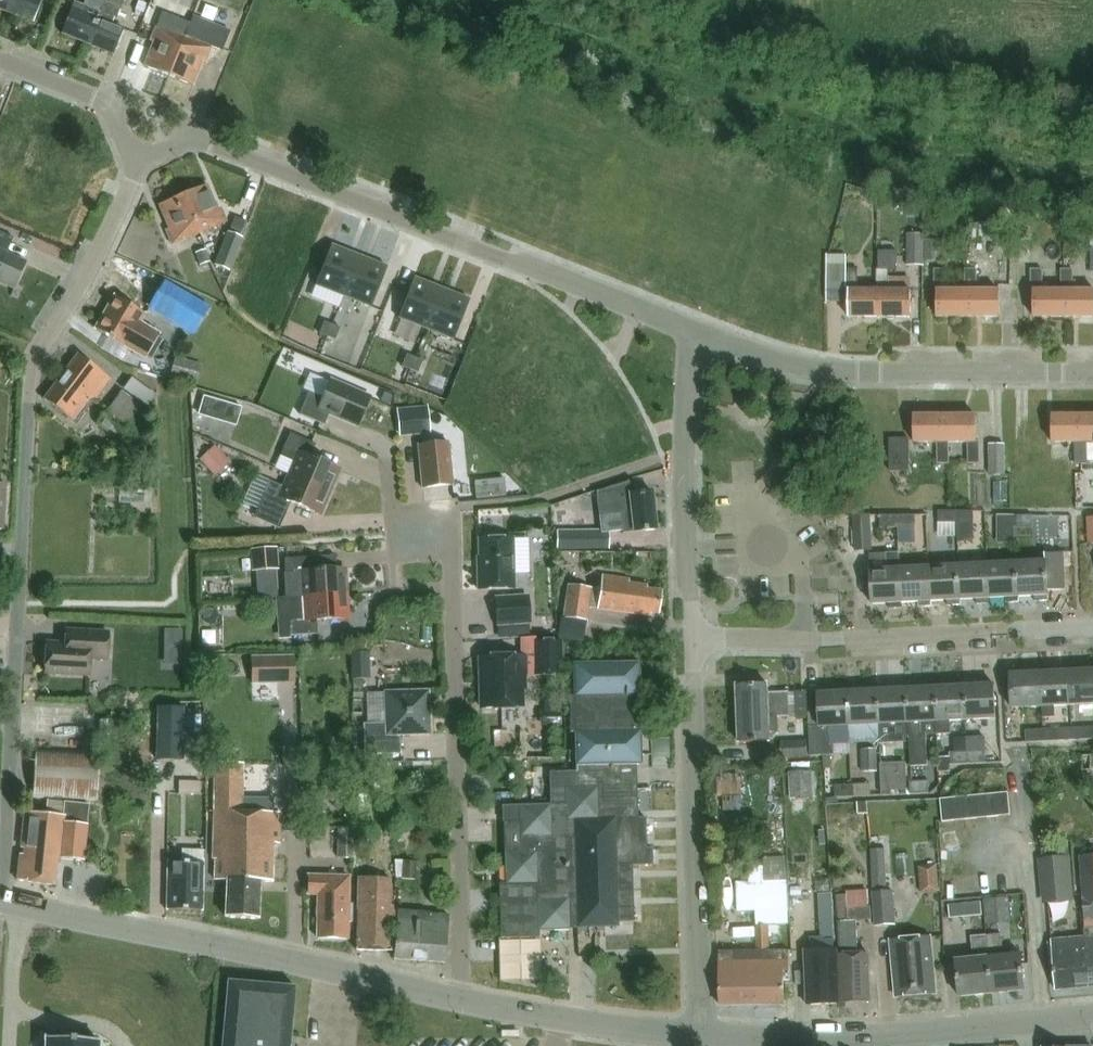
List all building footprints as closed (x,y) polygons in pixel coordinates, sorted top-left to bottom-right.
[(13,0),(0,0),(0,9),(8,13),(13,0)] [(44,0),(13,0),(8,13),(35,23),(44,0)] [(73,9),(86,14),(88,7),(102,13),(107,0),(86,0),(84,5),(76,2),(73,9)] [(102,13),(89,44),(115,55),(126,30),(113,25),(115,18),(118,20),(126,0),(107,0),(102,13)] [(73,9),(63,34),(89,44),(102,13),(88,7),(86,14),(73,9)] [(164,13),(158,27),(186,38),(192,24),(164,13)] [(186,38),(170,77),(194,86),(204,63),(207,64),(213,49),(214,48),(224,52),(232,32),(195,17),(192,24),(186,38)] [(170,77),(186,38),(158,27),(152,42),(155,43),(146,67),(170,77)] [(201,234),(228,222),(222,207),(218,209),(209,185),(184,195),(201,234)] [(173,245),(201,234),(184,195),(160,206),(170,229),(167,230),(173,245)] [(18,283),(27,265),(7,256),(15,239),(0,232),(0,281),(16,289),(18,283)] [(227,234),(214,265),(229,272),(242,240),(227,234)] [(910,267),(925,267),(925,237),(910,237),(910,267)] [(941,242),(927,242),(927,263),(941,263),(941,242)] [(332,244),(316,285),(344,296),(360,255),(332,244)] [(206,249),(197,253),(201,265),(210,261),(206,249)] [(880,270),(891,270),(897,270),(897,251),(880,251),(880,270)] [(360,255),(344,296),(372,307),(388,266),(360,255)] [(882,291),(879,291),(860,291),(860,269),(848,269),(848,260),(848,255),(833,255),(833,260),(829,260),(829,302),(851,302),(851,317),(882,317),(882,291)] [(890,291),(891,270),(880,270),(879,270),(879,291),(882,291),(882,317),(914,317),(914,291),(890,291)] [(937,270),(937,292),(939,292),(939,318),(970,318),(970,291),(967,291),(948,291),(949,270),(937,270)] [(967,270),(967,291),(970,291),(970,318),(1002,317),(1002,291),(979,291),(979,270),(967,270)] [(1045,270),(1033,270),(1033,292),(1036,292),(1036,317),(1066,317),(1066,291),(1064,291),(1045,291),(1045,270)] [(1064,291),(1066,291),(1066,317),(1092,317),(1092,292),(1076,291),(1076,270),(1064,270),(1064,291)] [(414,277),(398,317),(426,328),(442,288),(414,277)] [(165,281),(149,307),(194,333),(210,307),(165,281)] [(442,288),(426,328),(454,339),(470,299),(442,288)] [(115,296),(96,330),(127,348),(146,359),(154,345),(161,333),(156,330),(142,322),(147,315),(115,296)] [(324,321),(319,333),(327,337),(332,325),(324,321)] [(332,325),(327,337),(335,340),(340,328),(332,325)] [(407,354),(402,366),(410,369),(415,357),(407,354)] [(78,425),(112,380),(79,355),(45,400),(78,425)] [(415,357),(410,369),(418,373),(423,361),(415,357)] [(198,385),(203,366),(177,358),(172,377),(198,385)] [(310,392),(300,414),(325,425),(331,413),(359,425),(371,399),(331,382),(324,398),(310,392)] [(126,426),(136,413),(142,405),(122,390),(106,411),(126,425),(126,426)] [(204,396),(198,415),(218,421),(223,402),(204,396)] [(400,436),(430,433),(427,408),(397,412),(400,436)] [(119,434),(126,425),(106,411),(100,419),(119,434)] [(916,416),(916,442),(938,442),(938,463),(950,464),(950,442),(948,442),(948,416),(916,416)] [(948,416),(948,442),(950,442),(969,442),(969,464),(981,463),(981,442),(978,442),(978,416),(948,416)] [(1054,416),(1054,442),(1076,442),(1076,463),(1088,463),(1088,442),(1085,442),(1085,416),(1054,416)] [(289,475),(330,492),(340,470),(311,457),(316,445),(291,433),(281,457),(295,463),(289,475)] [(911,439),(893,439),(894,472),(911,472),(911,439)] [(423,489),(453,486),(449,443),(419,446),(423,489)] [(991,477),(1006,476),(1005,445),(991,445),(991,477)] [(215,446),(201,459),(217,476),(231,463),(215,446)] [(494,475),(496,496),(506,495),(504,474),(494,475)] [(330,492),(289,475),(284,488),(269,482),(255,516),(281,528),(291,503),(320,515),(330,492)] [(653,492),(631,494),(630,482),(597,492),(600,516),(621,514),(624,534),(657,530),(653,492)] [(118,485),(118,503),(145,503),(146,486),(118,485)] [(939,513),(939,525),(958,524),(957,512),(939,513)] [(975,512),(957,512),(958,524),(975,524),(975,512)] [(899,528),(899,517),(881,516),(881,528),(899,528)] [(997,517),(998,529),(1016,528),(1016,516),(997,517)] [(1016,516),(1016,528),(1034,528),(1034,516),(1016,516)] [(855,518),(857,552),(873,551),(871,517),(855,518)] [(917,517),(899,517),(899,528),(916,529),(917,517)] [(557,549),(609,548),(609,530),(557,531),(557,549)] [(483,539),(479,539),(480,567),(478,567),(478,590),(515,589),(514,539),(496,539),(494,535),(485,536),(483,539)] [(252,570),(275,569),(274,548),(250,550),(252,570)] [(902,602),(901,568),(900,568),(899,555),(886,556),(887,569),(871,570),(873,604),(890,603),(890,608),(903,608),(903,602),(902,602)] [(1048,595),(1049,595),(1048,592),(1068,592),(1068,590),(1074,590),(1074,555),(1046,555),(1046,561),(1017,562),(1019,596),(1035,595),(1035,601),(1048,600),(1048,595)] [(303,597),(347,594),(346,569),(314,571),(313,557),(285,559),(286,583),(302,583),(303,597)] [(1019,602),(1019,596),(1017,562),(988,564),(990,598),(1006,597),(1006,602),(1019,602)] [(990,603),(990,598),(988,564),(959,565),(961,599),(977,599),(977,604),(990,603)] [(961,605),(961,599),(959,565),(930,567),(931,601),(932,601),(948,600),(948,605),(961,605)] [(932,606),(932,601),(931,601),(930,567),(901,568),(902,602),(903,602),(919,602),(919,607),(932,606)] [(602,576),(600,590),(569,585),(564,617),(588,621),(590,608),(651,617),(652,611),(658,612),(661,594),(647,592),(647,586),(629,584),(630,580),(602,576)] [(302,583),(286,583),(287,598),(303,597),(302,583)] [(317,621),(349,619),(347,594),(303,597),(304,620),(289,621),(290,636),(318,634),(317,621)] [(287,598),(279,598),(281,637),(290,636),(289,621),(304,620),(303,597),(287,598)] [(498,624),(530,622),(529,598),(496,600),(498,624)] [(164,630),(164,647),(183,647),(183,629),(164,630)] [(109,634),(67,631),(66,645),(47,644),(46,674),(89,676),(90,659),(107,660),(109,634)] [(533,675),(558,674),(557,638),(533,639),(533,675)] [(294,655),(252,656),(252,683),(295,682),(294,655)] [(352,681),(370,680),(370,656),(352,656),(352,681)] [(524,657),(481,658),(482,709),(521,708),(521,689),(524,689),(524,657)] [(502,823),(503,823),(504,853),(505,884),(498,884),(499,939),(538,938),(538,931),(569,930),(569,928),(617,926),(617,923),(632,922),(631,866),(652,865),(651,849),(646,849),(645,818),(630,818),(628,765),(641,765),(641,729),(636,729),(636,698),(640,698),(639,662),(572,663),(575,772),(549,772),(550,805),(502,806),(502,823)] [(1082,670),(1082,664),(1068,665),(1069,670),(1071,704),(1092,703),(1092,669),(1082,670)] [(1069,670),(1053,671),(1053,666),(1040,667),(1042,706),(1042,717),(1054,717),(1054,705),(1071,704),(1069,670)] [(1010,673),(1012,707),(1042,706),(1040,672),(1024,673),(1024,667),(1010,668),(1011,673),(1010,673)] [(964,685),(966,720),(996,718),(994,684),(977,685),(977,679),(964,680),(964,685)] [(966,720),(964,685),(948,686),(948,681),(935,682),(935,687),(936,687),(937,721),(937,734),(949,733),(949,720),(966,720)] [(910,766),(927,765),(926,733),(920,733),(919,722),(937,721),(936,687),(935,687),(919,688),(919,682),(906,683),(906,688),(908,735),(910,766)] [(738,685),(740,743),(770,742),(769,717),(790,716),(789,692),(768,693),(768,684),(738,685)] [(890,689),(890,684),(876,685),(877,690),(879,724),(881,724),(881,742),(895,742),(895,735),(908,735),(906,688),(890,689)] [(877,690),(861,691),(861,685),(847,686),(848,691),(849,726),(879,724),(877,690)] [(848,691),(832,692),(832,687),(818,688),(819,693),(818,693),(820,726),(810,727),(811,756),(836,755),(835,744),(850,744),(849,726),(848,691)] [(363,724),(364,755),(400,754),(400,735),(430,735),(429,691),(385,692),(386,723),(363,724)] [(797,716),(808,715),(807,691),(796,692),(797,716)] [(162,707),(162,758),(184,758),(185,708),(162,707)] [(537,725),(557,725),(557,713),(537,713),(537,725)] [(100,744),(125,744),(125,719),(101,719),(100,744)] [(1083,728),(1083,740),(1092,740),(1092,727),(1083,728)] [(1043,730),(1044,743),(1061,742),(1061,729),(1043,730)] [(1044,743),(1043,730),(1025,731),(1026,744),(1044,743)] [(967,753),(984,752),(983,737),(966,738),(967,753)] [(782,758),(808,757),(807,741),(781,742),(782,758)] [(99,801),(100,783),(101,752),(36,749),(34,798),(99,801)] [(876,750),(864,751),(865,773),(877,773),(876,750)] [(968,764),(984,764),(984,752),(967,753),(968,764)] [(950,765),(968,764),(967,753),(950,754),(950,756),(950,765)] [(950,771),(950,765),(950,756),(938,757),(939,772),(950,771)] [(907,762),(881,763),(882,795),(893,794),(893,790),(907,790),(907,762)] [(279,845),(280,814),(245,813),(247,765),(211,764),(209,812),(214,812),(213,860),(215,860),(214,880),(227,881),(225,917),(258,919),(259,881),(272,882),(273,845),(279,845)] [(815,797),(813,770),(790,772),(792,798),(815,797)] [(739,773),(721,774),(722,796),(724,796),(740,796),(739,773)] [(910,781),(911,793),(927,793),(927,781),(910,781)] [(852,796),(869,795),(869,783),(851,784),(852,796)] [(836,797),(852,796),(851,784),(835,785),(836,797)] [(942,821),(1010,814),(1007,792),(940,799),(942,821)] [(359,796),(359,826),(372,826),(371,795),(359,796)] [(740,796),(724,796),(725,811),(742,811),(742,796),(740,796)] [(309,800),(311,838),(323,838),(322,799),(309,800)] [(48,801),(47,814),(25,812),(21,849),(28,850),(28,855),(20,855),(17,881),(54,886),(57,859),(83,861),(89,805),(48,801)] [(336,857),(352,858),(354,828),(331,827),(330,847),(337,847),(336,857)] [(181,849),(181,862),(166,862),(165,910),(203,911),(204,850),(181,849)] [(885,849),(869,850),(871,892),(887,891),(885,849)] [(1079,855),(1082,895),(1084,929),(1083,929),(1084,937),(1087,985),(1092,985),(1092,854),(1079,855)] [(1040,858),(1044,903),(1075,901),(1071,856),(1040,858)] [(742,882),(737,882),(738,912),(755,911),(755,925),(768,924),(790,923),(787,857),(765,858),(765,863),(749,864),(750,881),(742,882)] [(416,863),(401,862),(400,880),(415,880),(416,863)] [(938,866),(919,867),(921,893),(940,892),(938,866)] [(794,919),(813,919),(813,871),(794,872),(794,919)] [(352,922),(352,904),(348,904),(348,877),(308,876),(307,895),(317,895),(316,938),(347,939),(347,922),(352,922)] [(357,877),(356,950),(391,951),(391,931),(395,931),(397,911),(392,911),(392,905),(389,905),(390,878),(357,877)] [(867,890),(846,892),(846,887),(837,888),(839,921),(856,920),(871,919),(870,907),(868,907),(867,890)] [(893,892),(871,894),(874,928),(896,926),(893,892)] [(1008,897),(984,899),(986,924),(1010,922),(1008,897)] [(964,916),(963,903),(950,904),(951,917),(964,916)] [(397,910),(397,911),(395,931),(393,959),(444,963),(448,915),(429,914),(429,913),(397,910)] [(840,1003),(869,1002),(867,952),(857,953),(856,920),(839,921),(840,954),(838,954),(840,1003)] [(719,1005),(783,1004),(783,980),(789,980),(789,950),(769,950),(768,924),(755,925),(756,950),(718,951),(719,1005)] [(985,935),(991,993),(1023,990),(1020,954),(996,956),(995,948),(1001,947),(1000,933),(985,935)] [(561,953),(561,935),(542,935),(542,953),(561,953)] [(958,996),(991,993),(985,935),(970,936),(971,950),(978,950),(979,958),(955,960),(958,996)] [(895,996),(934,992),(929,936),(890,940),(895,996)] [(1054,988),(1087,985),(1084,937),(1050,940),(1054,988)] [(806,1005),(838,1003),(837,949),(804,951),(806,1005)] [(295,987),(227,981),(222,1045),(290,1045),(295,987)]
